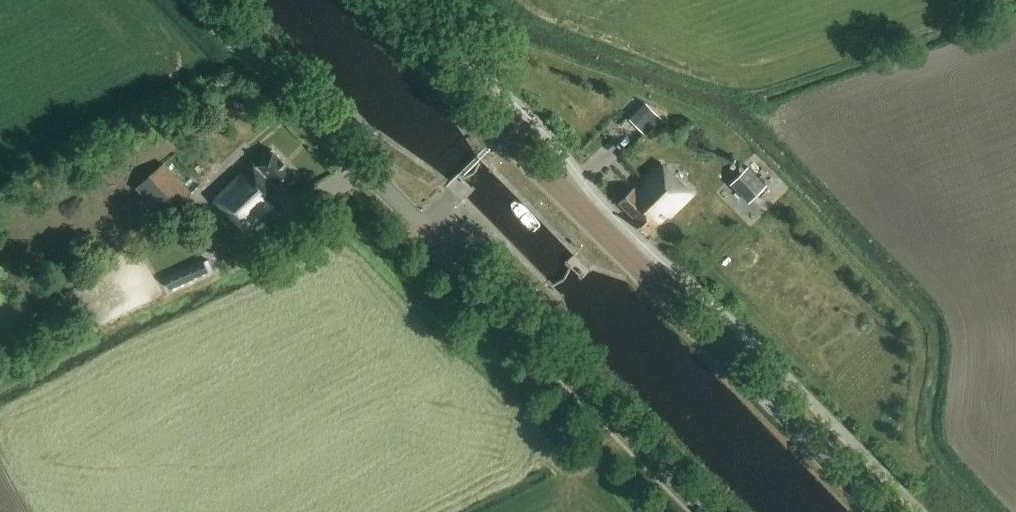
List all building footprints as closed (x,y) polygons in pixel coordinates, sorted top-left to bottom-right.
[(645,135),(662,119),(646,103),(629,119),(645,135)] [(252,159),(211,199),(246,234),(286,195),(282,191),(298,174),(274,150),(258,165),(252,159)] [(636,216),(634,218),(649,234),(670,215),(672,218),(696,196),(666,163),(639,188),(637,186),(622,200),(636,216)] [(190,194),(163,165),(135,191),(162,220),(190,194)] [(749,167),(731,185),(749,203),(767,185),(749,167)] [(204,260),(165,278),(170,290),(209,272),(204,260)]
